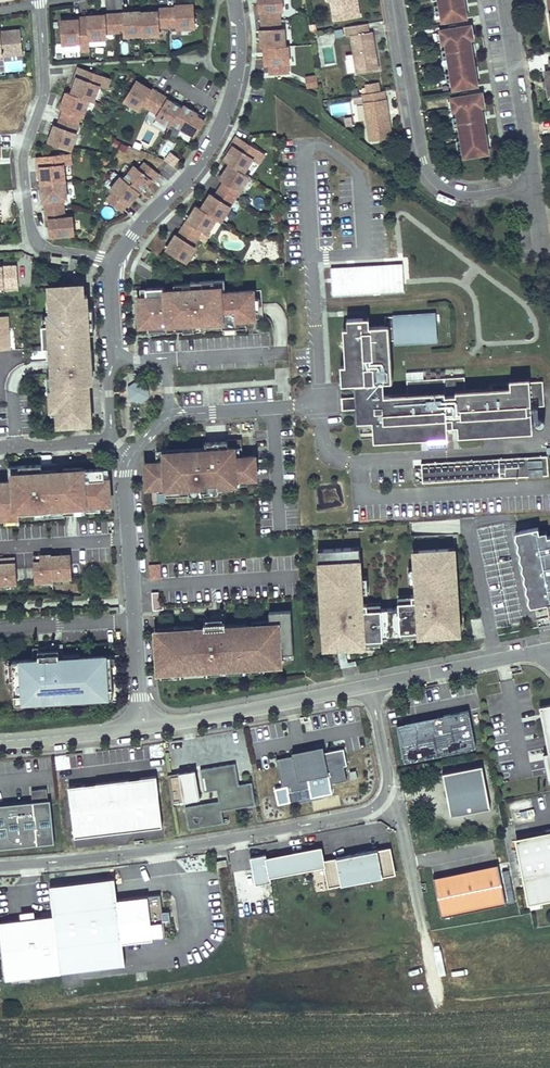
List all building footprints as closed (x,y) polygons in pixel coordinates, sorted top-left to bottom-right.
[(259,10),(264,10),(264,19),(279,18),(279,9),(282,9),(282,0),(258,0),(259,10)] [(331,1),(335,20),(360,16),(357,0),(335,0),(331,1)] [(442,21),(466,17),(465,11),(463,11),(461,0),(463,0),(439,0),(440,5),(434,5),(436,15),(441,14),(442,21)] [(190,3),(173,4),(173,6),(164,7),(165,25),(174,24),(174,27),(191,26),(190,3)] [(164,7),(154,8),(154,10),(137,11),(139,33),(139,34),(156,33),(156,25),(165,25),(164,7)] [(137,10),(120,11),(120,12),(111,13),(112,31),(121,30),(121,35),(139,33),(137,11),(137,10)] [(111,13),(85,15),(85,16),(86,38),(103,37),(103,32),(112,31),(111,13)] [(75,18),(58,19),(60,43),(76,42),(77,50),(87,49),(86,38),(85,16),(75,16),(75,18)] [(265,28),(260,29),(261,46),(264,46),(285,44),(284,27),(280,27),(279,18),(264,19),(265,28)] [(351,36),(357,73),(378,70),(376,56),(373,57),(372,49),(375,49),(372,32),(368,32),(367,23),(346,27),(347,36),(351,36)] [(452,82),(453,89),(477,85),(476,79),(474,79),(472,68),(474,68),(472,56),(470,56),(469,45),(471,45),(470,39),(473,38),(471,25),(457,27),(457,24),(448,25),(449,29),(440,30),(442,43),(446,43),(447,49),(441,50),(443,60),(448,59),(450,72),(445,73),(447,82),(452,82)] [(18,53),(16,28),(0,30),(0,55),(18,53)] [(264,46),(265,63),(270,63),(270,72),(288,71),(288,61),(289,61),(288,44),(285,44),(264,46)] [(76,67),(72,76),(74,77),(68,93),(86,99),(90,101),(96,85),(103,88),(107,78),(76,67)] [(309,87),(319,85),(317,76),(308,77),(309,87)] [(122,100),(136,109),(139,104),(147,108),(157,93),(148,88),(148,89),(134,80),(122,100)] [(64,91),(58,107),(61,108),(58,117),(75,123),(78,114),(80,115),(86,99),(68,93),(64,91)] [(370,141),(392,138),(388,115),(386,116),(385,111),(388,110),(386,99),(384,91),(363,94),(370,141)] [(463,149),(464,157),(488,153),(487,146),(485,147),(483,136),(485,135),(483,123),(481,124),(480,113),(481,113),(481,107),(484,106),(482,93),(468,95),(468,91),(459,93),(460,96),(451,98),(453,111),(457,111),(458,117),(452,118),(454,127),(459,126),(461,140),(456,141),(458,150),(463,149)] [(169,123),(179,107),(157,93),(147,108),(155,113),(152,117),(167,126),(169,123)] [(195,113),(181,104),(179,107),(169,123),(183,132),(184,130),(192,135),(202,120),(194,115),(195,113)] [(58,117),(55,126),(51,125),(46,141),(67,149),(74,133),(71,132),(75,123),(58,117)] [(235,136),(229,145),(231,146),(222,160),(228,164),(240,171),(248,158),(255,162),(261,153),(235,136)] [(167,144),(159,152),(173,166),(181,159),(167,144)] [(33,157),(34,168),(36,167),(37,184),(60,181),(59,165),(67,164),(66,154),(33,157)] [(137,170),(131,165),(121,178),(137,191),(138,193),(148,180),(150,181),(157,174),(143,162),(137,170)] [(228,164),(218,178),(223,181),(218,189),(231,197),(245,175),(240,171),(228,164)] [(110,192),(104,200),(118,211),(124,203),(126,205),(137,191),(121,178),(118,176),(108,190),(110,192)] [(37,184),(39,201),(40,201),(41,210),(59,208),(58,199),(62,199),(60,181),(37,184)] [(213,197),(209,194),(199,209),(213,217),(217,220),(231,197),(218,189),(213,197)] [(199,209),(195,206),(181,228),(196,238),(201,230),(203,232),(213,217),(199,209)] [(47,236),(70,234),(68,216),(60,217),(59,208),(41,210),(42,220),(45,220),(47,236)] [(175,236),(174,235),(164,250),(184,262),(193,248),(191,246),(196,238),(181,228),(175,236)] [(0,267),(0,283),(3,283),(3,288),(18,287),(17,266),(0,267)] [(224,279),(191,282),(191,289),(200,288),(200,292),(203,291),(203,284),(214,283),(214,287),(220,287),(221,292),(225,292),(224,279)] [(141,298),(138,298),(139,327),(145,327),(204,323),(204,326),(222,325),(222,328),(246,327),(246,320),(263,319),(261,290),(225,292),(221,292),(220,287),(214,287),(214,283),(203,284),(203,291),(200,292),(200,288),(191,289),(165,290),(164,288),(146,289),(146,297),(141,298)] [(77,287),(48,289),(49,299),(49,309),(50,317),(48,317),(48,325),(39,325),(38,325),(40,348),(43,347),(47,347),(48,360),(47,360),(48,376),(49,389),(46,389),(48,410),(56,409),(56,415),(57,424),(74,422),(74,419),(86,418),(85,407),(84,384),(88,384),(88,374),(86,374),(84,350),(79,350),(79,341),(83,341),(82,321),(79,321),(78,296),(77,287)] [(87,350),(84,295),(78,296),(79,321),(82,321),(83,341),(79,341),(79,350),(84,350),(86,374),(88,374),(91,374),(89,350),(87,350)] [(369,317),(347,319),(347,327),(345,328),(348,364),(343,365),(344,384),(356,383),(357,397),(353,397),(354,408),(357,408),(359,421),(360,421),(361,436),(375,435),(375,438),(448,433),(448,425),(459,424),(459,432),(533,427),(532,404),(545,403),(544,396),(541,396),(541,390),(544,390),(543,379),(492,382),(493,387),(466,389),(465,376),(407,380),(408,393),(384,395),(384,381),(389,381),(386,340),(422,337),(422,341),(436,340),(435,312),(385,316),(385,325),(369,326),(369,317)] [(8,316),(0,316),(0,350),(10,350),(8,316)] [(145,327),(145,332),(204,329),(204,326),(204,323),(145,327)] [(406,371),(407,380),(465,376),(465,367),(406,371)] [(89,422),(88,407),(85,407),(86,418),(74,419),(74,422),(89,422)] [(154,461),(142,461),(144,487),(153,486),(163,486),(163,491),(163,494),(186,493),(186,490),(197,489),(198,492),(215,492),(231,491),(231,486),(231,480),(243,479),(254,479),(253,456),(240,457),(239,439),(225,439),(225,441),(225,453),(218,454),(218,457),(213,457),(213,451),(161,454),(161,460),(154,461)] [(215,446),(154,449),(154,461),(161,460),(161,454),(213,451),(213,457),(218,457),(218,454),(225,453),(225,441),(215,441),(215,446)] [(417,482),(549,473),(548,454),(423,462),(423,467),(415,467),(417,482)] [(56,462),(19,464),(19,472),(12,472),(13,480),(9,480),(0,481),(0,520),(4,520),(20,519),(20,515),(35,514),(48,513),(48,509),(63,508),(63,515),(64,515),(86,513),(86,512),(86,507),(101,506),(111,505),(109,480),(105,480),(104,469),(84,471),(82,471),(82,472),(65,473),(64,473),(64,478),(57,478),(56,462)] [(65,469),(65,462),(56,462),(57,478),(64,478),(64,473),(65,473),(82,472),(82,471),(84,471),(84,468),(65,469)] [(19,464),(8,465),(9,480),(13,480),(12,472),(19,472),(19,464)] [(35,514),(36,518),(64,517),(64,515),(63,515),(63,508),(48,509),(48,513),(35,514)] [(546,603),(547,608),(549,608),(549,536),(547,537),(546,531),(539,533),(538,527),(532,529),(547,603),(546,603)] [(519,531),(534,606),(547,603),(532,529),(519,531)] [(320,606),(321,630),(326,629),(327,637),(352,636),(352,641),(363,641),(363,635),(378,635),(401,634),(401,628),(416,627),(416,633),(427,633),(426,627),(452,626),(451,618),(457,618),(456,595),(450,595),(450,580),(456,579),(455,562),(449,562),(449,546),(418,547),(419,555),(413,556),(413,564),(414,580),(414,591),(410,591),(410,597),(396,598),(397,603),(379,604),(366,605),(365,599),(361,599),(361,589),(360,572),(359,552),(354,552),(353,542),(323,544),(323,556),(318,557),(319,591),(325,591),(325,606),(320,606)] [(51,554),(32,555),(34,584),(52,583),(52,580),(51,555),(51,554)] [(62,559),(62,555),(51,555),(52,580),(71,579),(70,558),(62,559)] [(0,559),(0,586),(16,585),(14,558),(0,559)] [(160,564),(148,565),(149,580),(161,580),(160,564)] [(156,632),(153,632),(156,672),(158,672),(262,665),(278,664),(277,659),(277,654),(291,653),(288,611),(266,612),(267,620),(267,625),(250,626),(242,626),(242,628),(223,629),(223,627),(211,628),(210,618),(196,619),(197,629),(191,629),(156,632)] [(223,624),(222,617),(210,618),(211,628),(223,627),(223,629),(242,628),(242,626),(242,623),(223,624)] [(427,633),(458,631),(457,618),(451,618),(452,626),(426,627),(427,633)] [(321,630),(321,643),(352,641),(352,636),(327,637),(326,629),(321,630)] [(62,657),(61,645),(50,646),(50,658),(62,657)] [(107,665),(107,655),(62,657),(50,658),(50,646),(35,647),(36,658),(15,659),(17,702),(34,701),(34,699),(97,695),(97,698),(98,698),(115,697),(114,665),(107,665)] [(345,657),(343,646),(336,648),(338,662),(353,659),(353,656),(345,657)] [(158,672),(159,677),(262,671),(262,665),(158,672)] [(34,701),(34,706),(98,702),(98,698),(97,698),(97,695),(34,699),(34,701)] [(540,705),(549,761),(549,704),(540,705)] [(468,710),(397,724),(404,761),(475,747),(468,710)] [(325,744),(294,751),(295,754),(297,753),(297,757),(326,751),(325,744)] [(295,754),(278,757),(284,785),(289,784),(290,790),(311,786),(309,777),(329,773),(331,782),(348,778),(345,764),(348,763),(345,747),(326,751),(297,757),(297,753),(295,754)] [(237,762),(202,769),(206,791),(216,789),(219,800),(185,807),(189,829),(224,823),(222,810),(255,804),(251,781),(241,783),(237,762)] [(482,765),(441,772),(450,815),(490,807),(482,765)] [(197,799),(196,770),(170,770),(171,792),(180,792),(180,799),(197,799)] [(158,774),(70,784),(76,835),(164,825),(158,774)] [(0,804),(0,847),(55,842),(51,798),(48,799),(47,787),(32,789),(33,800),(0,804)] [(515,838),(527,902),(549,898),(549,831),(515,838)] [(266,853),(251,856),(256,883),(271,880),(270,875),(324,865),(328,885),(397,872),(391,845),(325,858),(323,845),(267,855),(266,853)] [(497,863),(432,876),(440,916),(505,903),(497,863)] [(116,877),(52,885),(55,916),(0,923),(6,977),(126,963),(123,942),(167,937),(164,920),(171,919),(170,909),(163,910),(161,893),(118,898),(116,877)]
